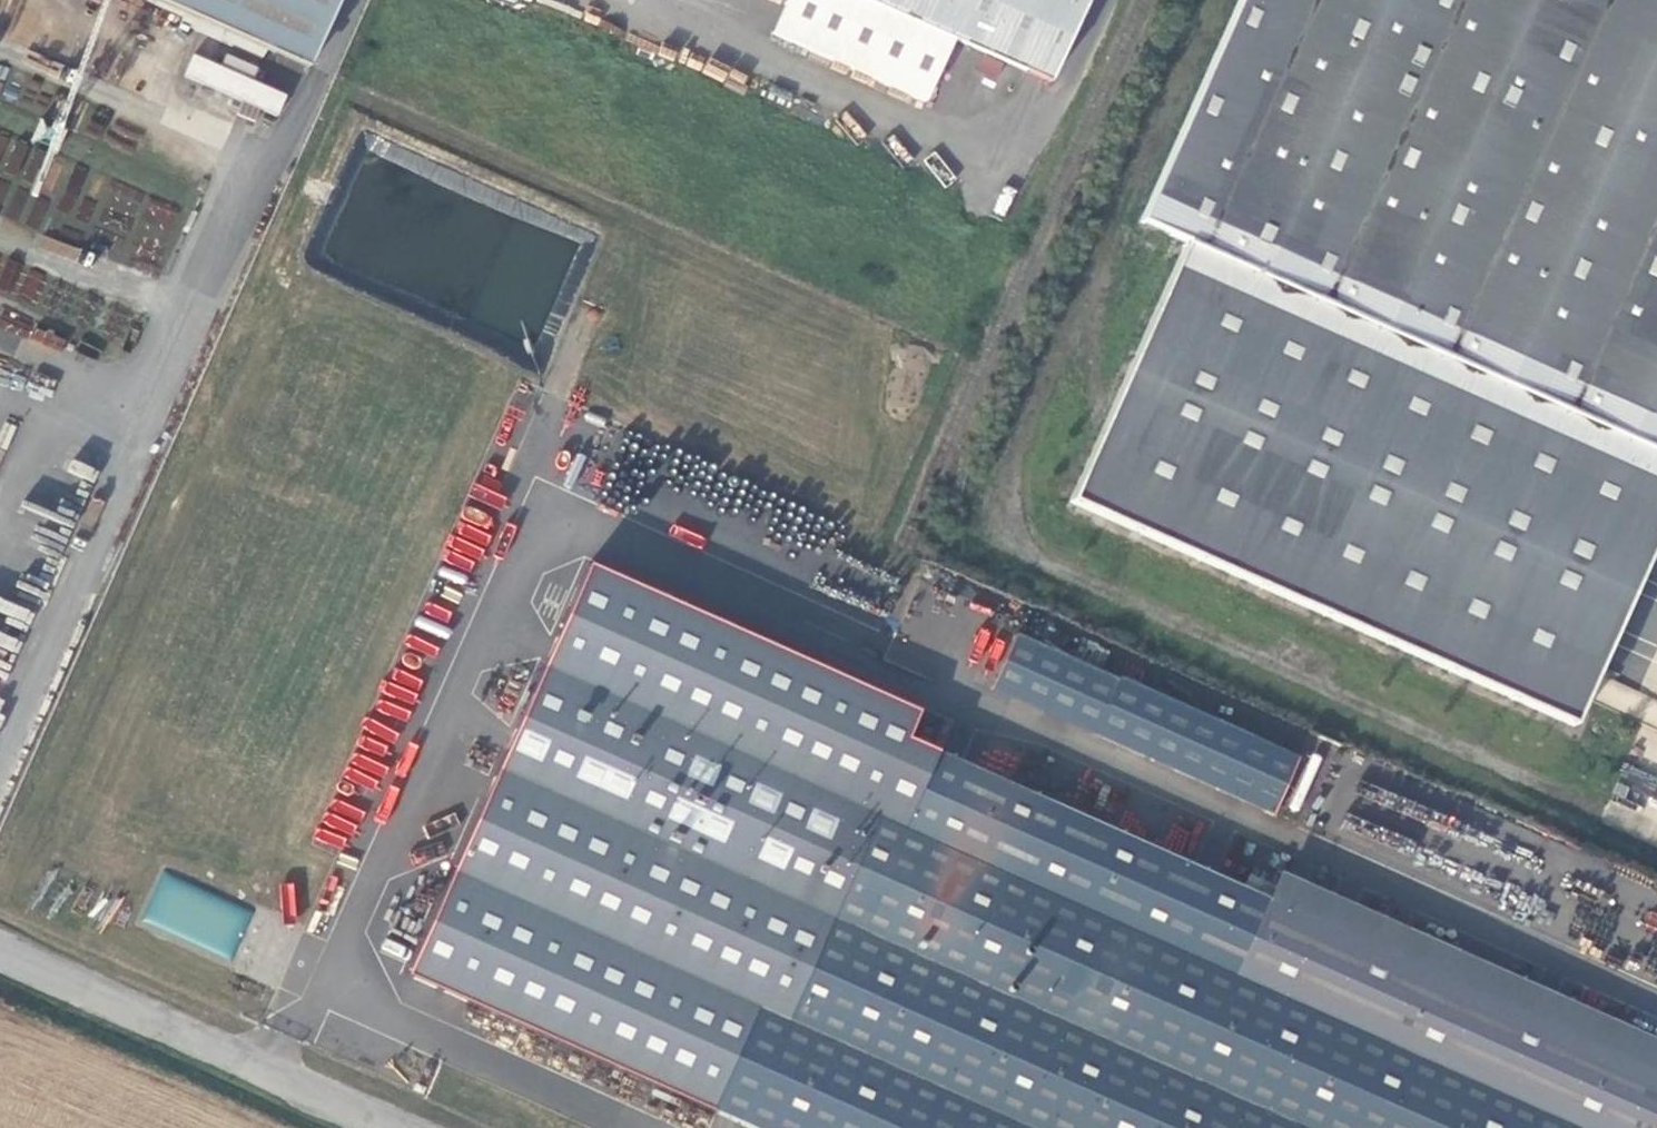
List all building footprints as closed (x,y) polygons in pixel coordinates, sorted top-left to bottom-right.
[(178,20),(175,25),(256,60),(261,49),(303,68),(334,0),(133,0),(178,20)] [(768,33),(921,102),(950,39),(1047,82),(1084,0),(783,0),(768,33)] [(1575,723),(1656,540),(1656,0),(1240,0),(1142,219),(1186,239),(1070,500),(1575,723)] [(227,125),(251,73),(219,59),(196,111),(227,125)] [(912,738),(925,709),(591,561),(410,973),(756,1127),(1654,1127),(1656,1120),(1656,1070),(1267,900),(934,751),(912,738)] [(1297,757),(1019,632),(994,687),(1272,813),(1297,757)] [(141,920),(230,959),(252,911),(162,872),(141,920)] [(1267,900),(1656,1070),(1656,1041),(1278,872),(1267,900)]
